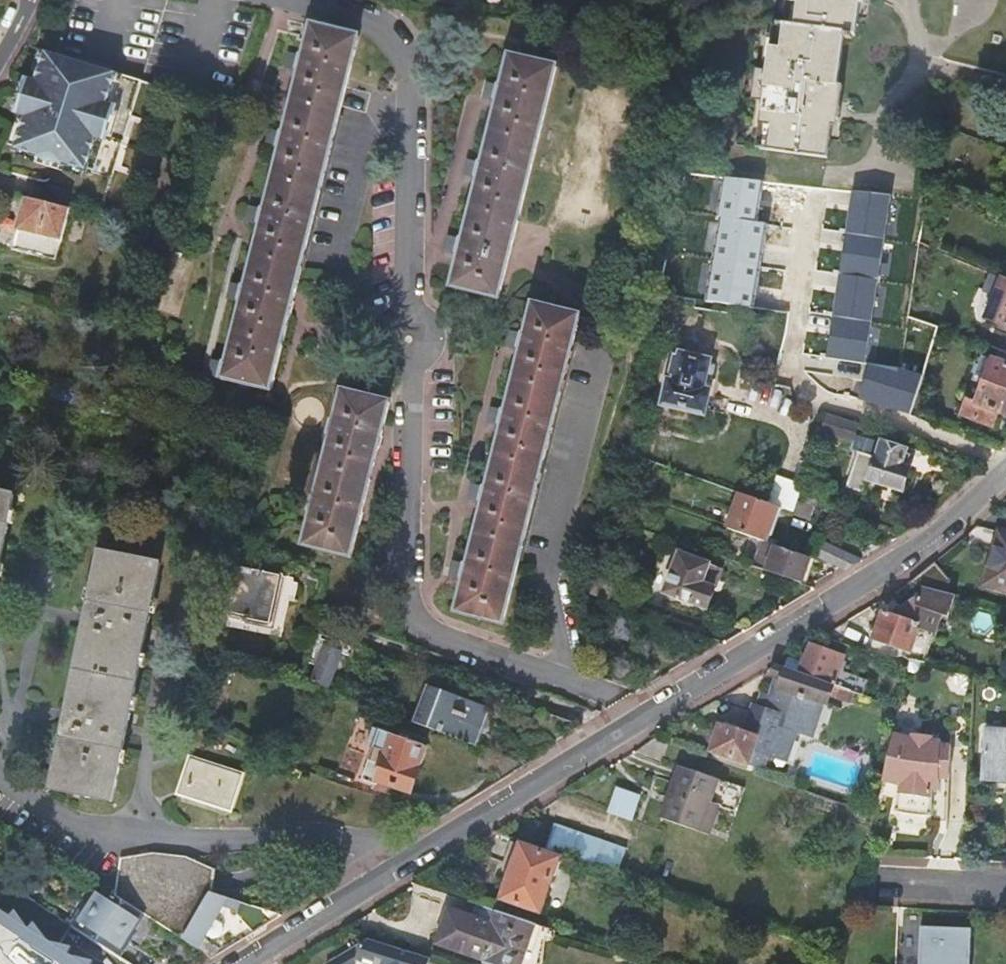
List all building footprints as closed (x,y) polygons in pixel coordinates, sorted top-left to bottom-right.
[(786,26),(775,25),(774,29),(769,72),(758,70),(754,100),(765,102),(758,150),(827,158),(834,105),(843,39),(851,40),(852,36),(854,37),(855,34),(859,0),(790,0),(786,26)] [(278,361),(300,272),(305,273),(343,118),(339,117),(358,38),(311,27),(303,57),(288,53),(284,69),(300,73),(285,135),(269,131),(265,147),(281,151),(265,212),(250,209),(246,224),(262,228),(247,289),(232,286),(227,302),(243,306),(232,348),(232,349),(278,361)] [(43,53),(36,51),(27,82),(33,84),(43,53)] [(33,84),(27,82),(26,82),(25,86),(22,93),(17,110),(16,115),(17,115),(23,117),(13,148),(13,151),(15,152),(82,172),(84,173),(85,170),(95,139),(102,141),(103,141),(104,138),(110,140),(119,111),(112,109),(114,105),(112,105),(105,103),(114,74),(43,53),(33,84)] [(462,257),(454,289),(500,301),(557,68),(511,57),(503,87),(487,83),(483,99),(490,101),(499,103),(484,164),(469,161),(465,176),(481,180),(466,241),(450,237),(446,253),(462,257)] [(112,105),(121,76),(114,74),(105,103),(112,105)] [(22,93),(25,86),(18,83),(10,108),(17,110),(22,93)] [(7,146),(13,148),(23,117),(17,115),(7,146)] [(80,178),(82,172),(15,152),(14,158),(80,178)] [(760,183),(724,178),(707,304),(756,310),(767,224),(755,222),(760,183)] [(892,196),(854,189),(826,357),(866,364),(892,196)] [(60,242),(68,210),(25,199),(17,231),(60,242)] [(1003,277),(1002,279),(992,275),(986,290),(991,293),(983,313),(988,315),(986,319),(1005,327),(1005,279),(1003,277)] [(556,436),(557,436),(580,344),(575,343),(582,317),(536,306),(528,336),(512,332),(508,348),(514,350),(524,352),(509,412),(494,408),(491,417),(557,435),(556,436)] [(232,348),(227,364),(212,360),(207,375),(269,392),(278,361),(232,349),(232,348)] [(995,350),(991,361),(991,362),(1005,367),(1005,353),(995,350)] [(706,363),(679,358),(674,357),(664,405),(702,414),(706,393),(702,391),(704,381),(709,382),(712,367),(706,365),(706,363)] [(991,362),(991,361),(981,357),(972,382),(983,385),(991,362)] [(991,362),(983,385),(976,403),(968,400),(962,416),(993,427),(999,412),(1005,415),(1005,367),(991,362)] [(920,379),(866,364),(856,401),(910,415),(920,379)] [(384,431),(390,405),(344,393),(336,422),(332,422),(328,437),(333,439),(317,499),(313,499),(309,514),(313,516),(306,548),(351,560),(356,542),(384,431)] [(852,443),(858,426),(827,416),(822,433),(852,443)] [(491,417),(489,417),(488,424),(503,429),(488,490),(472,486),(468,501),(475,503),(484,506),(469,567),(461,565),(453,562),(449,579),(464,584),(463,588),(457,615),(504,627),(520,563),(524,564),(556,436),(557,435),(491,417)] [(901,492),(912,454),(879,444),(875,459),(857,454),(846,488),(864,494),(868,481),(901,492)] [(832,499),(802,489),(798,502),(827,513),(832,499)] [(14,496),(0,493),(0,567),(14,496)] [(727,530),(764,543),(776,508),(739,495),(727,530)] [(1005,534),(1000,532),(995,548),(984,585),(1005,591),(1005,534)] [(817,557),(845,571),(861,560),(824,542),(817,557)] [(810,559),(776,547),(768,571),(801,584),(810,559)] [(126,740),(161,567),(99,555),(87,619),(85,618),(84,624),(82,632),(84,633),(67,715),(65,715),(64,720),(63,728),(64,729),(51,793),(113,805),(126,740)] [(707,610),(720,570),(679,555),(665,595),(707,610)] [(282,640),(294,580),(239,569),(228,629),(282,640)] [(618,589),(592,580),(587,595),(613,604),(618,589)] [(955,595),(923,587),(918,600),(914,598),(901,606),(897,616),(920,623),(919,628),(929,632),(936,628),(941,615),(947,617),(955,595)] [(910,651),(919,628),(920,623),(897,616),(884,611),(878,629),(886,632),(882,641),(910,651)] [(626,640),(632,624),(614,617),(607,633),(626,640)] [(874,638),(882,641),(886,632),(878,629),(874,638)] [(312,663),(319,666),(313,682),(329,689),(341,656),(351,660),(356,648),(322,635),(312,663)] [(835,687),(852,693),(856,678),(841,672),(845,658),(811,647),(801,675),(835,687)] [(755,707),(747,733),(780,744),(781,740),(791,744),(795,733),(811,738),(816,724),(813,723),(820,704),(824,706),(827,707),(835,687),(801,675),(775,666),(772,677),(777,679),(781,681),(775,700),(770,698),(767,697),(763,710),(757,708),(755,707)] [(781,681),(777,679),(770,698),(775,700),(781,681)] [(415,726),(476,747),(490,708),(428,687),(415,726)] [(761,695),(757,708),(763,710),(767,697),(761,695)] [(816,724),(824,706),(820,704),(813,723),(816,724)] [(892,719),(894,711),(887,708),(885,718),(892,719)] [(379,782),(409,792),(418,770),(416,770),(419,764),(421,765),(425,754),(422,752),(424,747),(353,722),(347,737),(358,741),(357,743),(373,749),(362,781),(377,786),(379,782)] [(747,733),(722,725),(713,753),(761,768),(765,756),(775,759),(780,744),(747,733)] [(986,730),(983,779),(1005,780),(1005,731),(986,730)] [(883,777),(882,782),(899,786),(893,811),(894,812),(896,812),(897,813),(899,813),(900,814),(902,814),(904,814),(905,815),(907,815),(908,815),(910,815),(911,816),(913,816),(915,816),(916,816),(918,816),(919,816),(921,816),(923,816),(924,816),(926,816),(928,816),(929,816),(931,816),(932,816),(934,816),(936,816),(936,815),(937,800),(948,781),(950,746),(939,745),(939,740),(931,740),(931,736),(911,734),(910,737),(893,733),(883,777)] [(784,762),(790,747),(780,744),(775,759),(784,762)] [(232,814),(243,778),(190,761),(179,797),(232,814)] [(702,831),(718,780),(678,766),(662,818),(702,831)] [(946,822),(948,781),(937,800),(936,815),(946,822)] [(634,821),(643,796),(618,787),(609,813),(634,821)] [(550,852),(560,826),(557,825),(548,851),(550,852)] [(592,867),(620,876),(628,851),(560,826),(550,852),(592,867)] [(514,839),(512,839),(503,865),(513,869),(503,900),(540,912),(559,859),(513,842),(514,839)] [(45,860),(49,855),(31,844),(27,849),(45,860)] [(116,897),(144,915),(186,942),(213,894),(216,871),(189,858),(154,855),(122,863),(116,897)] [(75,929),(119,958),(129,942),(127,940),(144,915),(116,897),(103,888),(86,914),(82,911),(71,927),(75,929)] [(245,905),(213,894),(186,942),(201,952),(226,908),(241,914),(245,905)] [(6,949),(29,922),(0,896),(0,945),(6,949)] [(280,918),(245,905),(241,914),(252,927),(246,931),(249,937),(280,918)] [(537,925),(498,912),(478,905),(474,916),(450,909),(438,945),(487,962),(486,963),(525,963),(533,938),(537,925)] [(975,930),(921,928),(919,959),(916,959),(916,963),(974,963),(975,930)] [(533,938),(525,963),(545,963),(547,962),(547,943),(533,938)] [(367,939),(326,963),(355,963),(356,962),(364,963),(428,963),(429,959),(367,939)]
